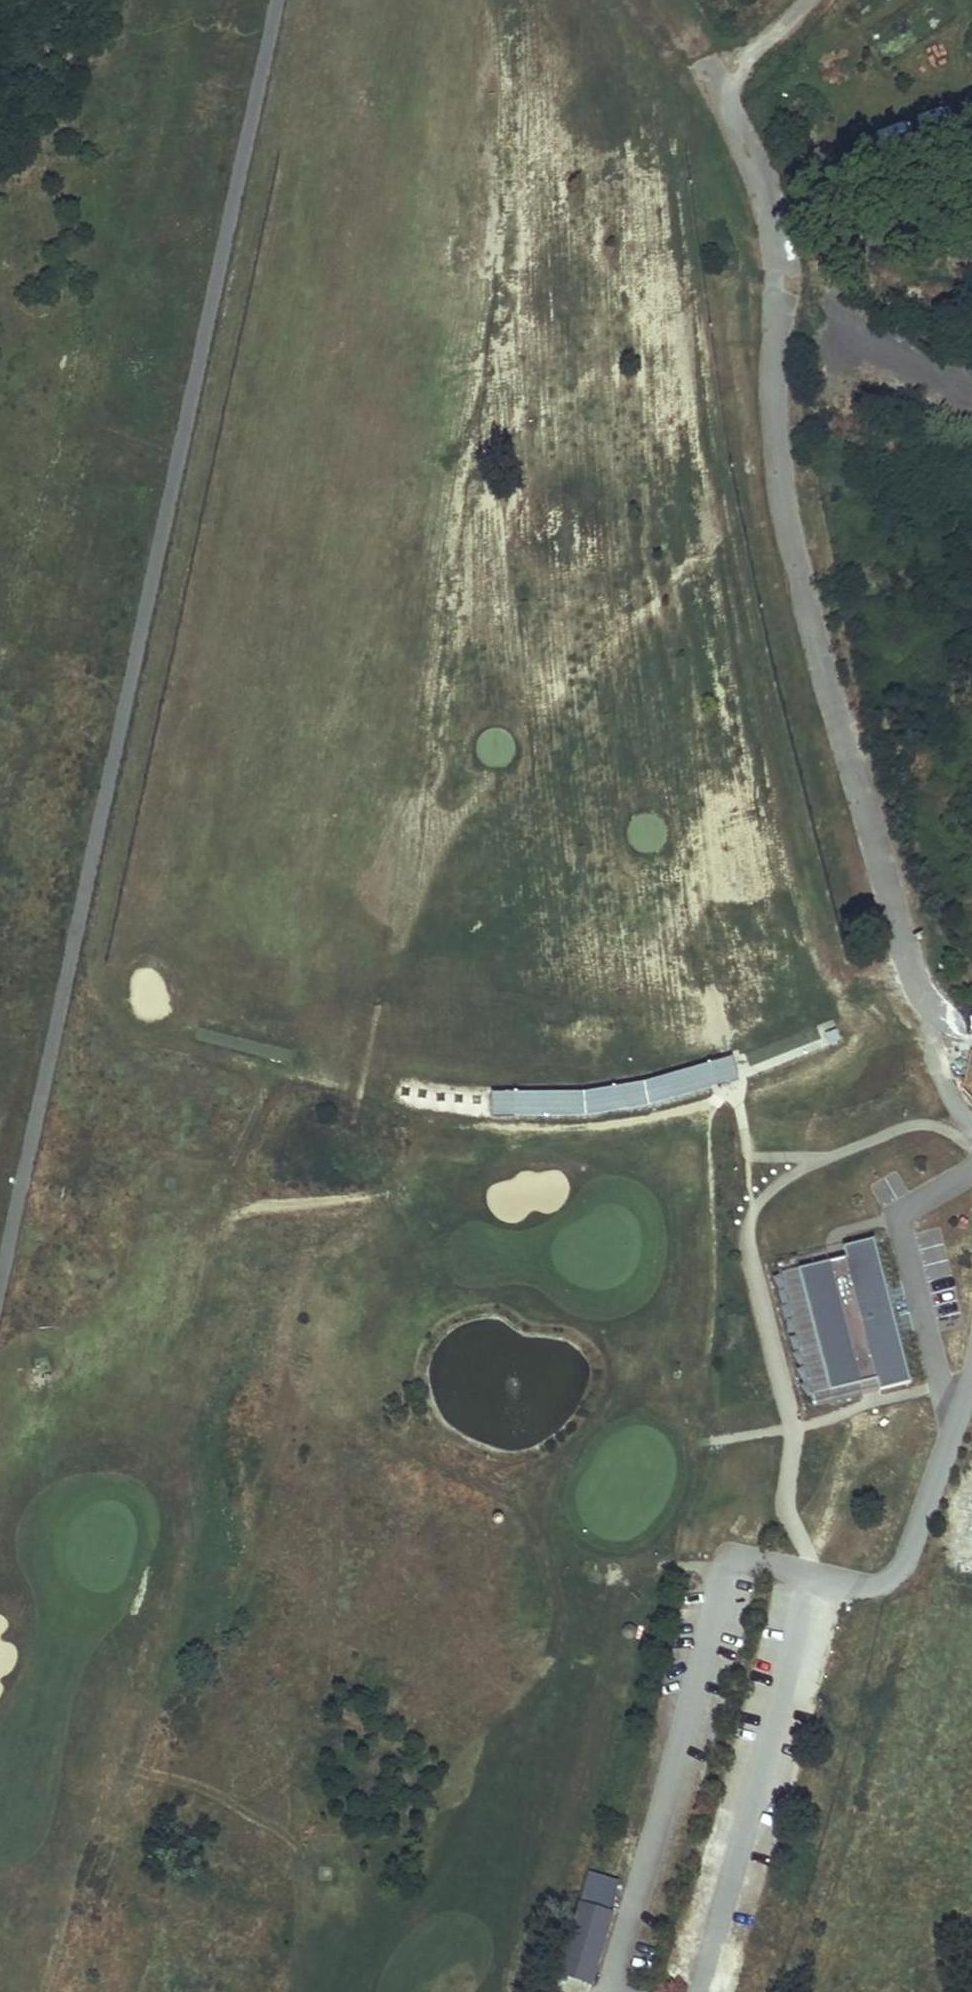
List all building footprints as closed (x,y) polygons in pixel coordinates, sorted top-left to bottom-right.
[(929,658),(947,649),(941,640),(924,648),(929,658)] [(675,1075),(681,1092),(719,1081),(714,1063),(675,1075)] [(492,1094),(492,1112),(585,1112),(585,1091),(546,1091),(546,1106),(516,1106),(516,1094),(492,1094)] [(805,1405),(906,1381),(872,1239),(770,1263),(805,1405)] [(592,1983),(620,1879),(585,1869),(557,1973),(592,1983)]
